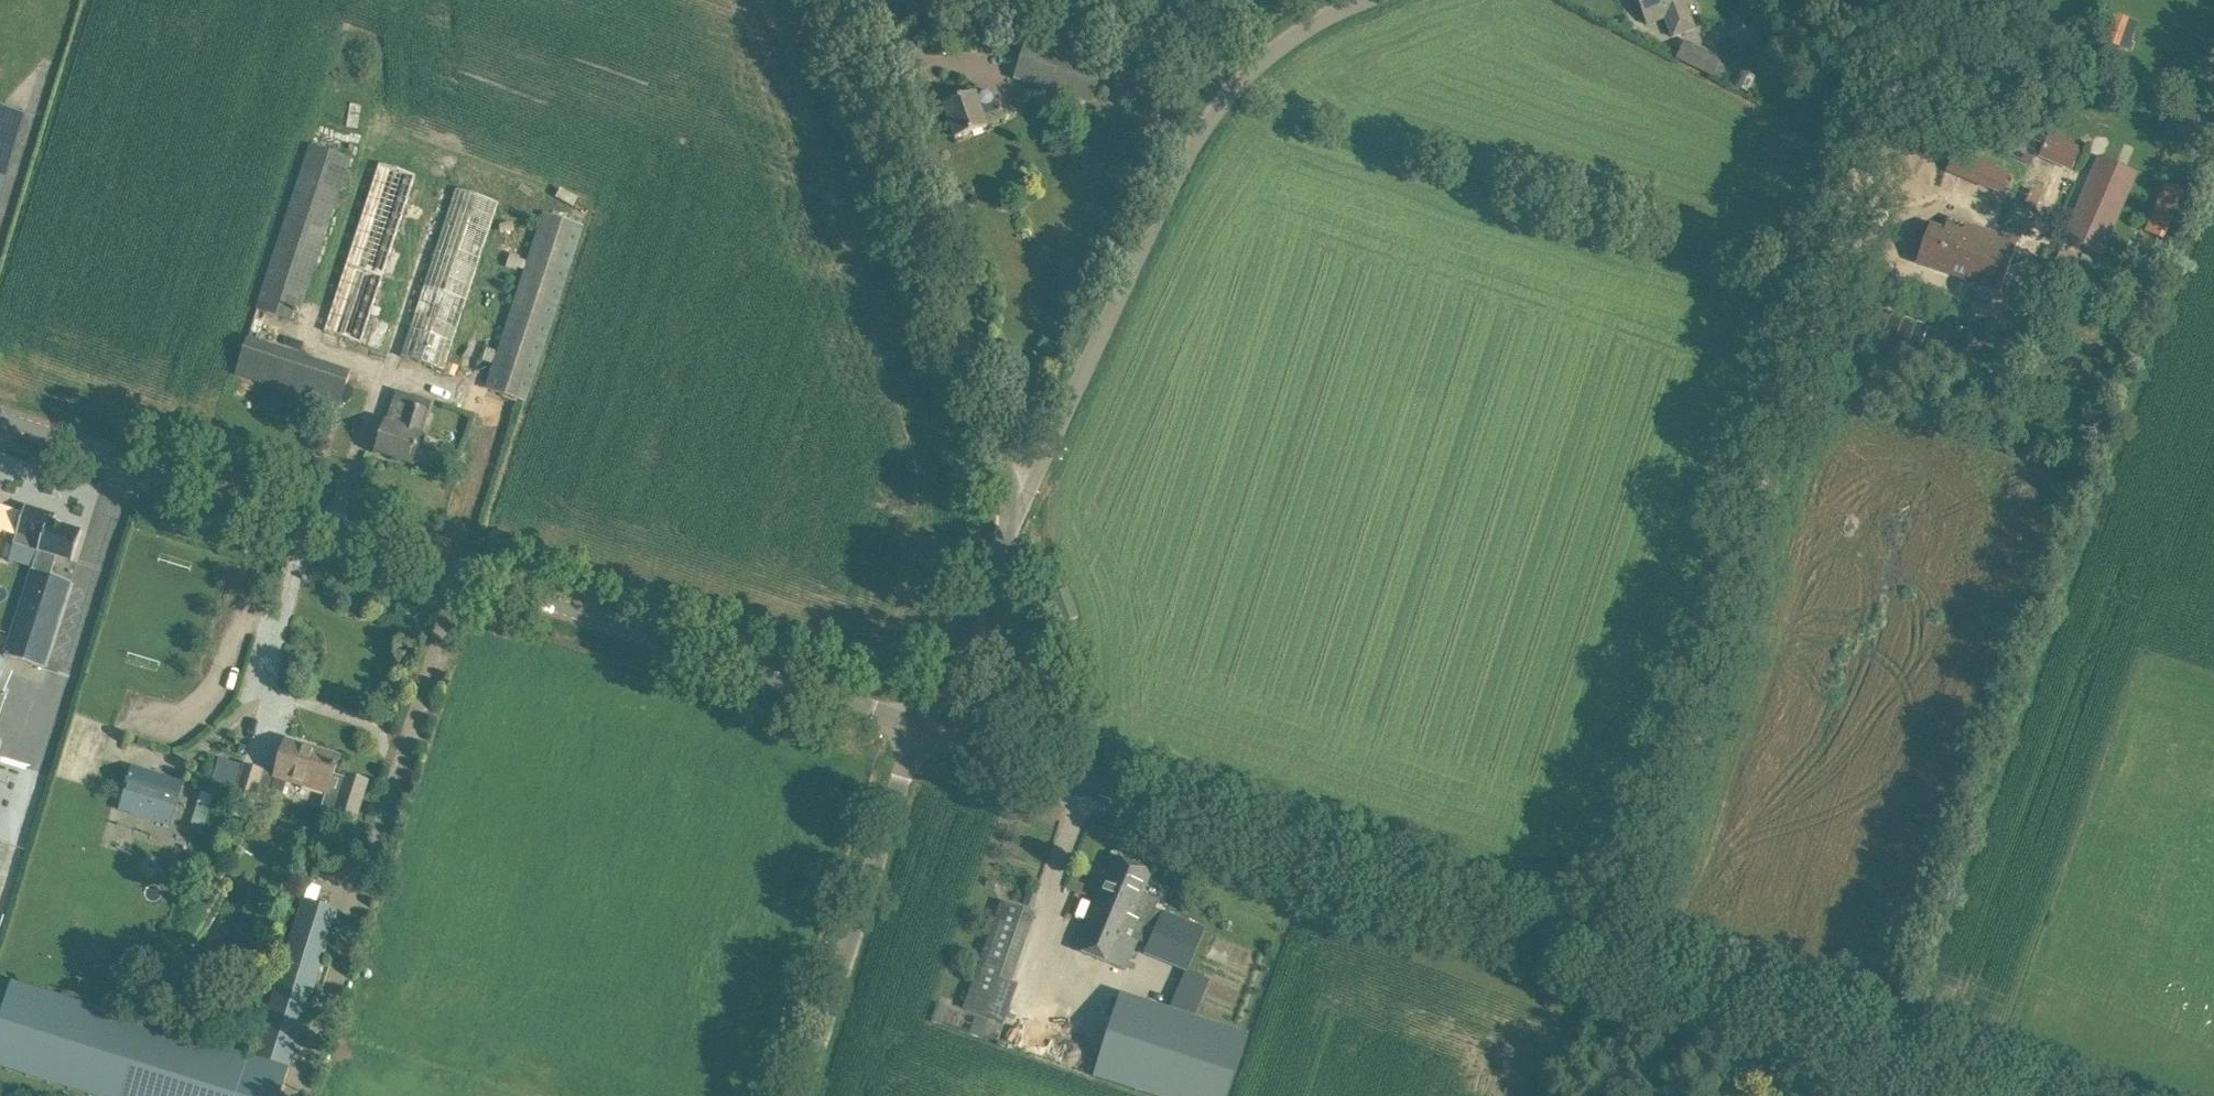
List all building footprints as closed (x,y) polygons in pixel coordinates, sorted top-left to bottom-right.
[(1634,3),(1638,1),(1645,19),(1668,10),(1670,16),(1677,37),(1696,30),(1685,0),(1633,0),(1634,3)] [(2126,50),(2126,48),(2131,50),(2134,44),(2129,42),(2136,22),(2129,19),(2116,14),(2106,43),(2118,47),(2126,50)] [(1750,20),(1744,32),(1772,45),(1768,54),(1777,58),(1786,38),(1750,20)] [(1714,77),(1723,59),(1685,40),(1677,58),(1714,77)] [(1106,68),(1029,41),(1016,79),(1093,106),(1106,68)] [(944,104),(956,138),(1005,121),(997,100),(982,106),(977,92),(944,104)] [(26,113),(0,105),(0,200),(26,113)] [(2072,168),(2081,147),(2048,134),(2039,155),(2072,168)] [(350,159),(309,145),(256,309),(297,323),(350,159)] [(1994,165),(1956,148),(1947,170),(1985,186),(1994,165)] [(2102,254),(2137,172),(2099,155),(2063,237),(2102,254)] [(326,333),(381,346),(387,322),(374,319),(411,172),(370,162),(326,333)] [(2164,185),(2143,234),(2146,236),(2161,242),(2179,199),(2182,192),(2164,185)] [(447,370),(494,200),(447,187),(401,358),(447,370)] [(487,392),(527,405),(585,229),(545,215),(487,392)] [(1930,225),(1917,263),(1927,266),(1938,270),(2000,292),(2018,242),(1986,230),(1966,223),(1965,224),(1947,218),(1943,229),(1930,225)] [(1924,376),(1941,326),(1900,311),(1882,361),(1924,376)] [(315,360),(303,397),(338,408),(350,371),(315,360)] [(413,464),(420,443),(423,433),(420,432),(430,401),(397,390),(387,420),(384,431),(377,452),(413,464)] [(37,550),(32,569),(51,575),(57,556),(73,561),(82,532),(54,523),(56,516),(26,506),(15,543),(37,550)] [(51,575),(32,569),(31,569),(4,654),(44,667),(71,582),(50,576),(51,575)] [(1078,617),(1068,589),(1052,596),(1062,623),(1078,617)] [(276,777),(275,779),(288,783),(328,795),(339,799),(334,815),(357,822),(370,782),(347,775),(345,779),(334,776),(340,757),(287,740),(281,761),(276,777)] [(242,769),(219,762),(209,795),(224,800),(234,803),(230,816),(247,821),(251,808),(253,808),(258,791),(263,773),(264,770),(244,764),(242,769)] [(183,781),(133,765),(119,807),(169,823),(183,781)] [(1152,872),(1116,857),(1076,950),(1126,970),(1138,941),(1148,945),(1144,954),(1189,972),(1205,928),(1156,909),(1160,899),(1144,892),(1152,872)] [(294,1051),(338,912),(304,901),(255,1058),(12,982),(0,1021),(0,1067),(92,1095),(280,1095),(290,1065),(285,1064),(290,1049),(294,1051)] [(1018,984),(1011,982),(1035,914),(1001,902),(964,1010),(1004,1024),(1018,984)] [(1094,1077),(1152,1095),(1228,1095),(1248,1035),(1121,994),(1094,1077)]
